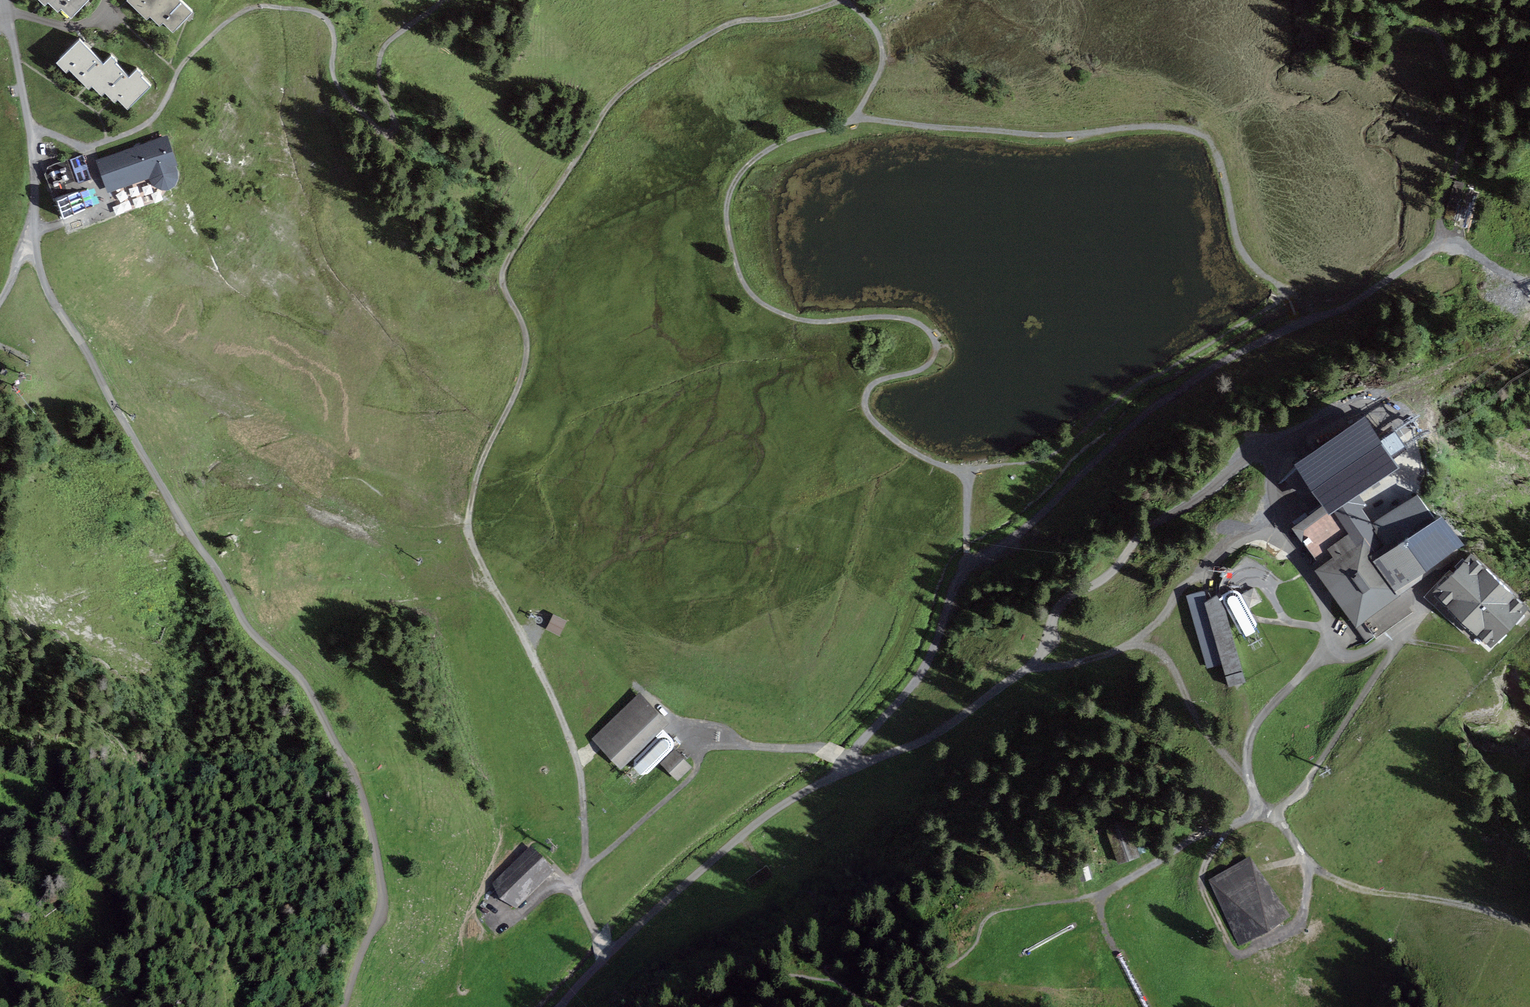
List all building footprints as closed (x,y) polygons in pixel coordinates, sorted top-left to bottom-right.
[(89,0),(49,0),(70,21),(89,1),(89,0)] [(178,0),(137,0),(177,34),(195,14),(178,0)] [(102,67),(78,45),(61,64),(94,93),(101,84),(130,110),(151,86),(114,53),(102,67)] [(168,136),(97,161),(109,193),(149,179),(154,187),(161,191),(168,191),(175,187),(178,180),(178,172),(176,167),(178,167),(168,136)] [(76,156),(86,198),(104,194),(94,152),(76,156)] [(53,198),(76,193),(69,162),(46,167),(53,198)] [(1452,219),(1463,183),(1455,180),(1445,217),(1452,219)] [(61,212),(85,202),(80,190),(56,200),(61,212)] [(1400,463),(1365,411),(1294,458),(1324,503),(1333,497),(1357,531),(1366,525),(1369,530),(1375,526),(1362,507),(1367,504),(1358,490),(1400,463)] [(1324,503),(1294,525),(1322,565),(1323,564),(1326,568),(1325,570),(1321,573),(1353,618),(1357,614),(1361,620),(1398,593),(1434,567),(1440,567),(1456,556),(1457,548),(1454,546),(1458,543),(1437,513),(1434,515),(1420,495),(1375,526),(1369,530),(1366,525),(1357,531),(1333,497),(1324,503)] [(1443,596),(1434,605),(1474,644),(1483,635),(1491,642),(1525,606),(1471,555),(1436,590),(1443,596)] [(1265,592),(1252,598),(1258,611),(1271,605),(1265,592)] [(1224,597),(1187,605),(1199,677),(1224,673),(1229,695),(1248,691),(1233,617),(1250,643),(1267,632),(1250,598),(1243,596),(1227,604),(1224,597)] [(561,635),(568,619),(553,612),(546,628),(561,635)] [(668,720),(638,693),(594,740),(624,768),(668,720)] [(678,748),(662,762),(677,780),(694,766),(678,748)] [(553,876),(529,853),(494,889),(517,912),(553,876)] [(1081,880),(1092,877),(1088,863),(1077,866),(1081,880)] [(1264,863),(1217,883),(1243,945),(1291,925),(1264,863)]
